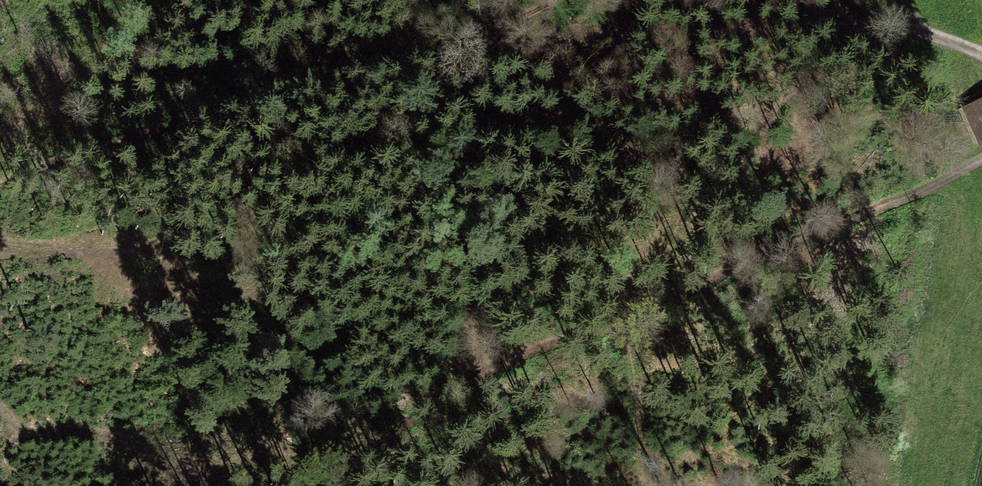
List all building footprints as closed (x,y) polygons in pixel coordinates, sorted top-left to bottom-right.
[(963,109),(979,147),(981,146),(981,101),(963,109)]
